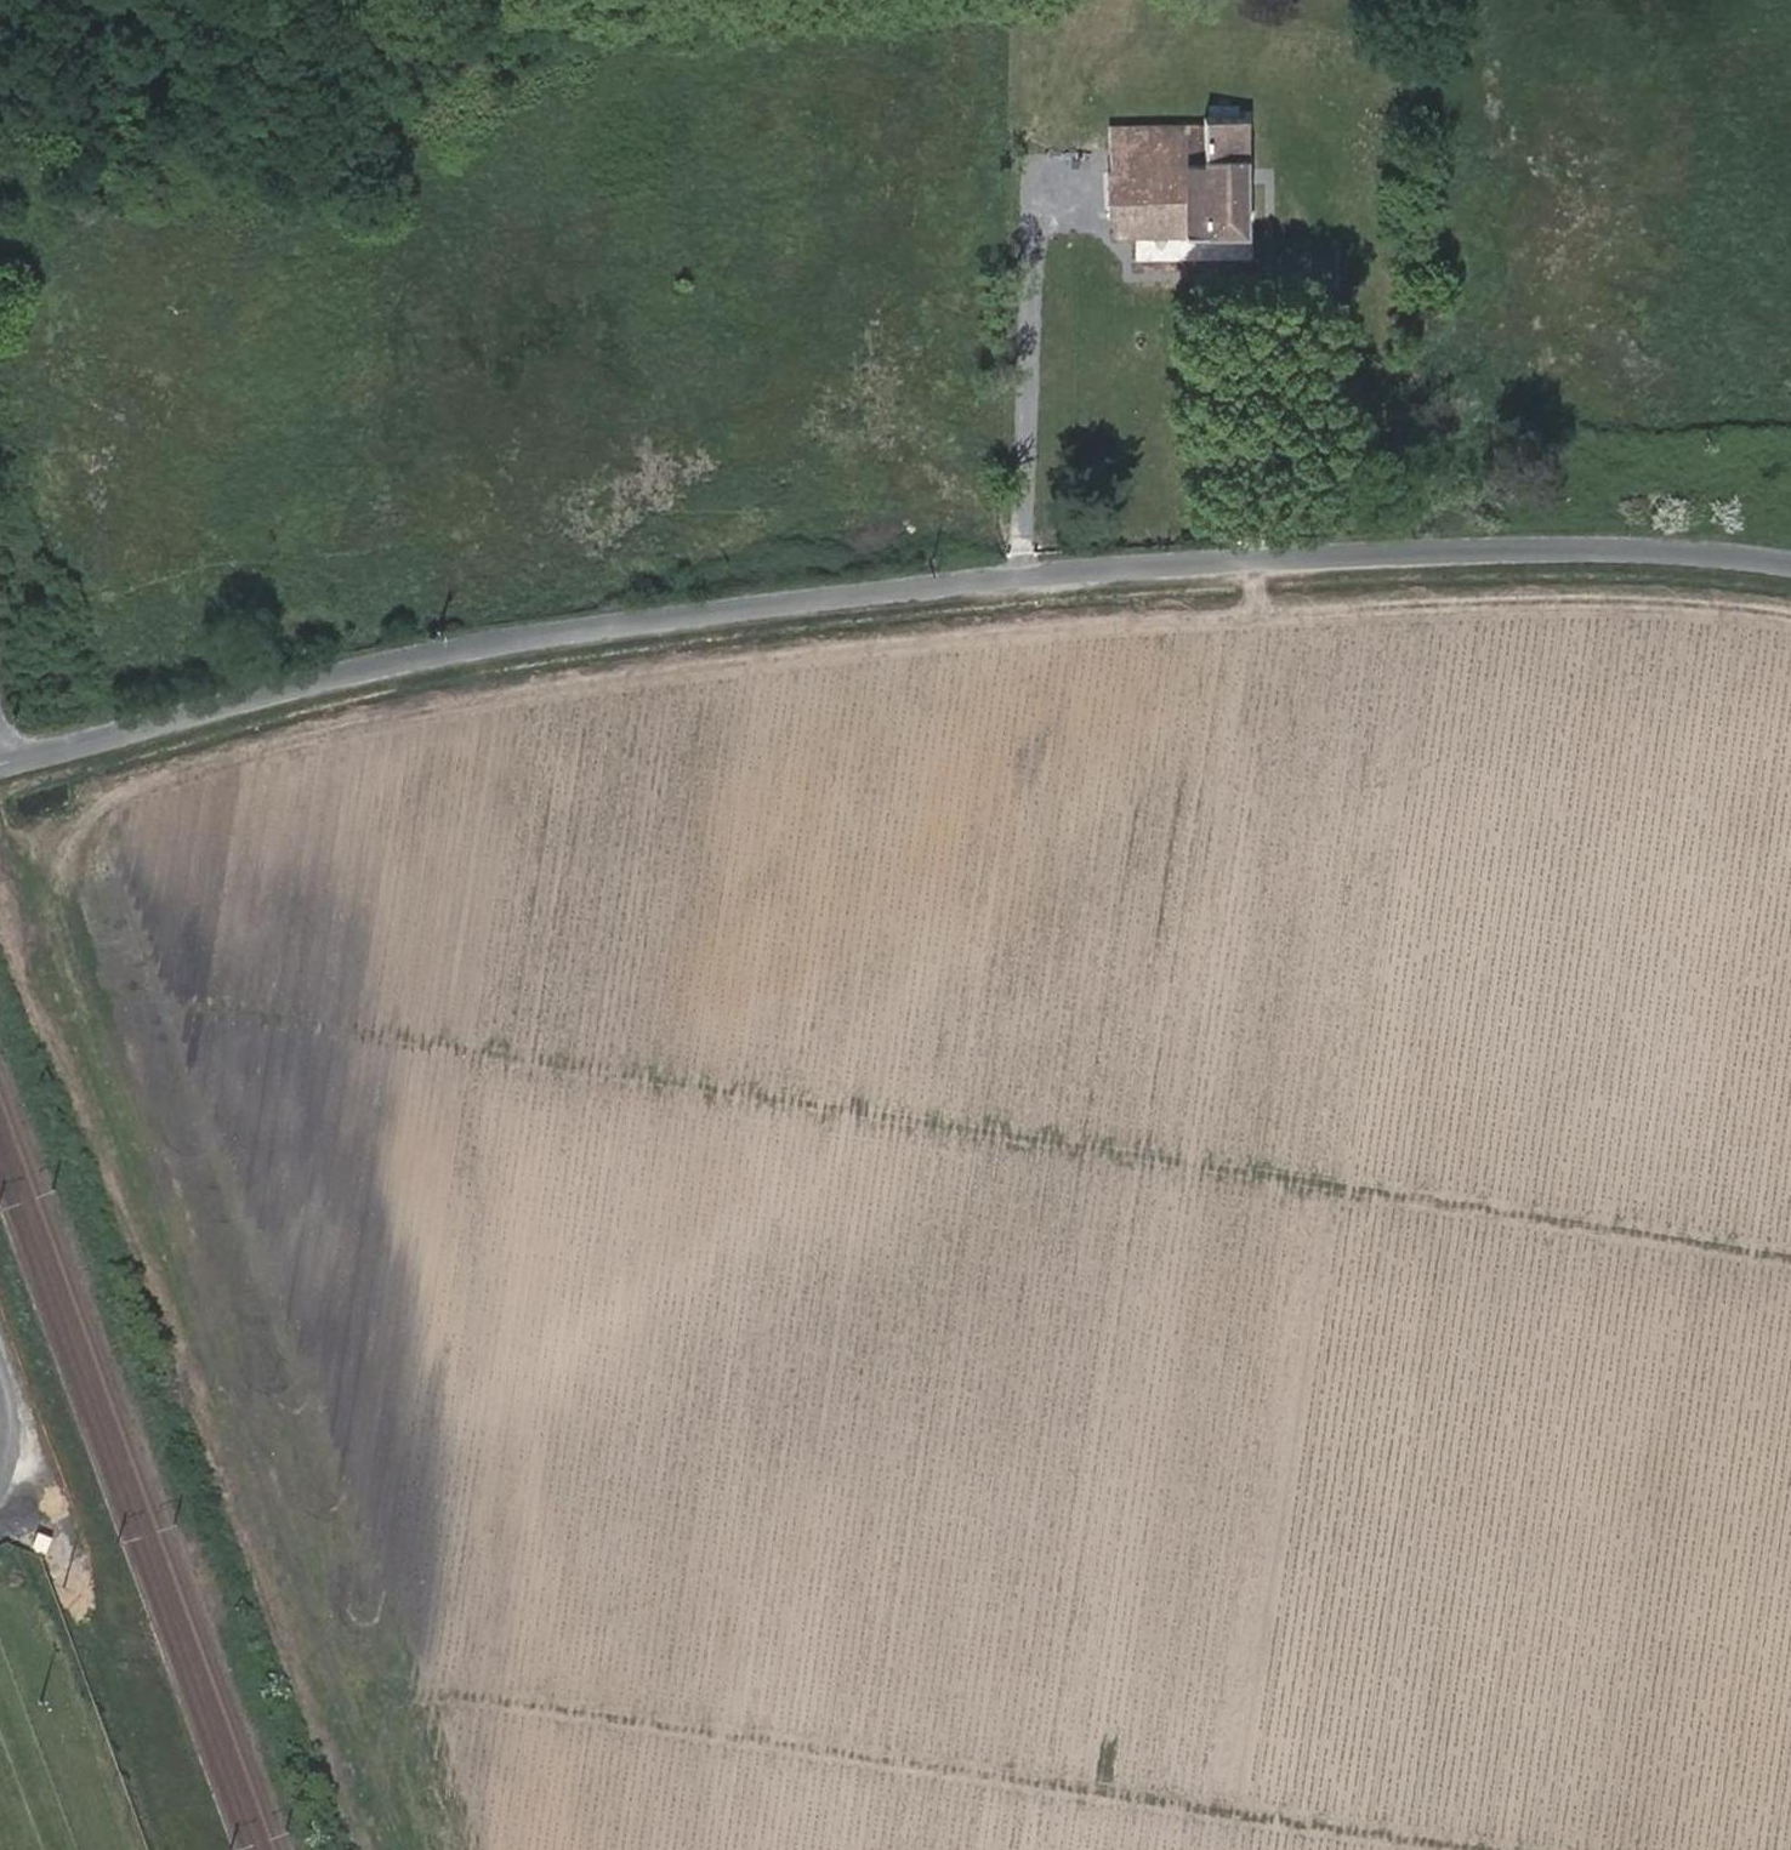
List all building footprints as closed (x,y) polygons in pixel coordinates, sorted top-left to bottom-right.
[(1244,232),(1244,119),(1204,118),(1204,125),(1107,126),(1106,172),(1102,172),(1102,216),(1111,215),(1111,236),(1185,235),(1185,232),(1244,232)]
